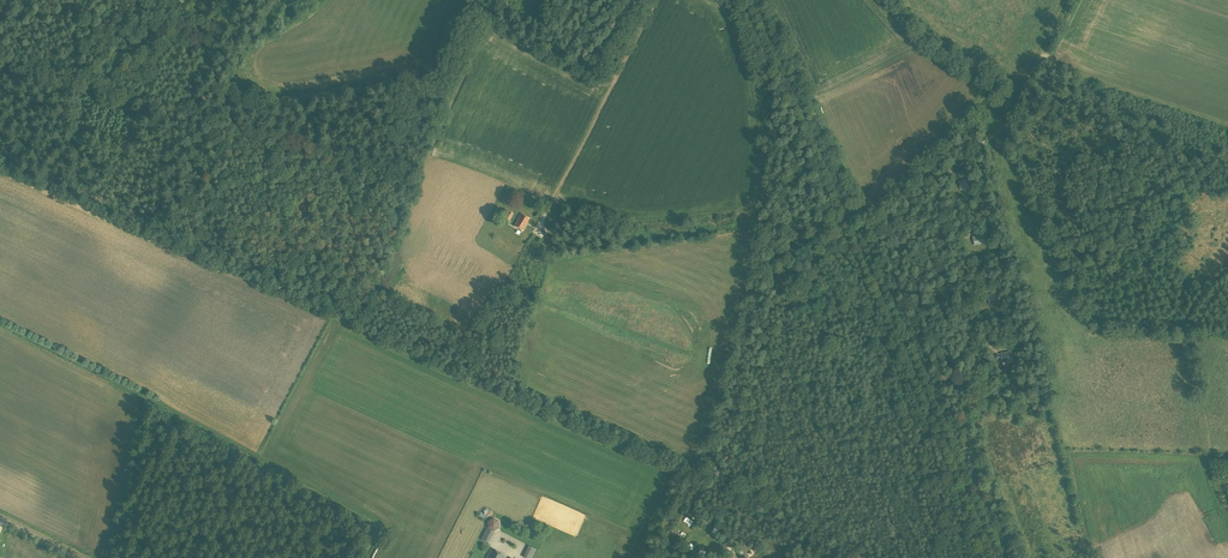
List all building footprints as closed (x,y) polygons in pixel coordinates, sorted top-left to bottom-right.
[(961,190),(971,187),(969,179),(959,181),(961,190)] [(508,222),(513,214),(509,211),(504,219),(508,222)] [(522,230),(529,218),(520,213),(517,219),(517,220),(514,226),(522,230)] [(975,245),(985,243),(983,234),(973,237),(975,245)] [(991,304),(1000,301),(998,293),(989,295),(991,304)] [(1004,362),(1014,360),(1012,351),(1002,353),(1004,362)] [(493,531),(499,528),(499,521),(493,517),(487,521),(487,528),(493,531)] [(488,543),(493,532),(486,528),(481,539),(488,543)] [(528,546),(524,557),(526,557),(532,557),(535,549),(528,546)] [(504,555),(492,549),(487,557),(503,557),(504,555)]
